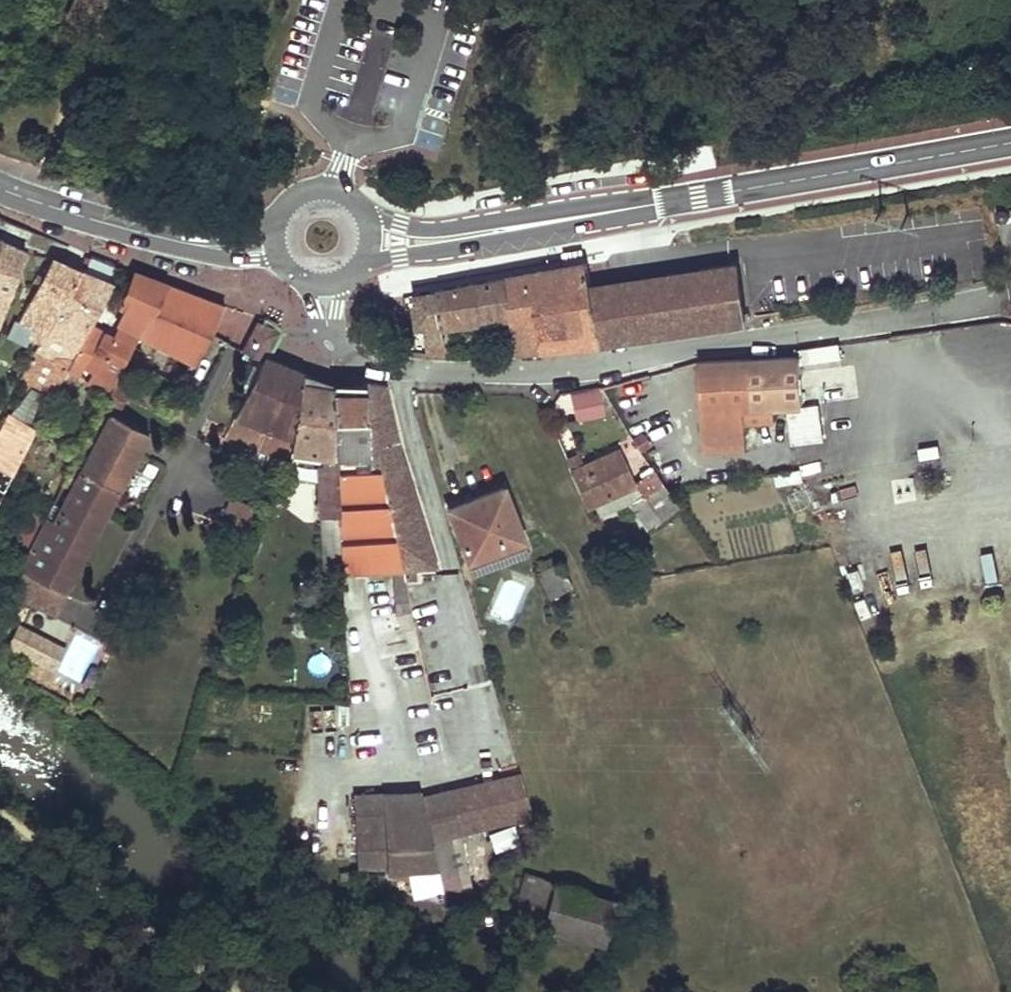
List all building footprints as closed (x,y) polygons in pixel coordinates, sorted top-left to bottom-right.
[(115,189),(113,197),(130,202),(133,194),(115,189)] [(25,250),(0,239),(0,325),(25,250)] [(584,258),(583,249),(565,253),(566,261),(584,258)] [(79,270),(51,258),(19,320),(33,327),(30,335),(40,340),(54,312),(57,313),(79,270)] [(511,300),(517,351),(543,349),(604,343),(592,285),(588,262),(545,270),(507,277),(511,300)] [(592,285),(604,343),(747,322),(738,264),(592,285)] [(32,420),(38,423),(67,368),(90,324),(112,281),(79,269),(79,270),(57,313),(54,312),(40,340),(35,350),(39,353),(53,361),(41,384),(43,386),(29,413),(29,414),(29,417),(32,420)] [(84,365),(115,381),(116,379),(140,335),(167,284),(138,273),(123,307),(126,308),(118,324),(121,325),(115,337),(90,324),(67,368),(79,375),(84,365)] [(500,352),(517,351),(511,300),(507,277),(439,289),(444,322),(495,315),(500,352)] [(140,335),(195,364),(211,332),(224,305),(167,284),(140,335)] [(414,294),(418,327),(428,326),(430,340),(425,343),(427,354),(449,355),(447,346),(444,322),(439,289),(414,294)] [(11,326),(30,335),(33,327),(19,320),(15,318),(11,326)] [(257,324),(278,332),(280,328),(259,320),(257,324)] [(257,324),(251,340),(255,346),(251,355),(256,357),(259,348),(268,349),(275,339),(278,332),(257,324)] [(246,352),(251,355),(255,346),(251,340),(247,351),(246,352)] [(264,356),(268,349),(259,348),(256,357),(262,359),(264,356)] [(271,466),(288,472),(290,460),(291,450),(304,372),(264,356),(262,359),(235,415),(281,433),(271,466)] [(702,434),(703,452),(728,438),(727,431),(745,429),(745,423),(764,422),(764,418),(774,418),(774,407),(803,406),(801,358),(698,362),(702,434)] [(19,382),(30,388),(37,374),(26,367),(19,382)] [(322,573),(341,572),(335,461),(332,382),(304,372),(291,450),(319,453),(317,463),(322,573)] [(103,403),(117,411),(130,387),(116,379),(115,381),(103,403)] [(366,383),(332,382),(335,461),(368,460),(366,383)] [(403,569),(405,581),(416,580),(415,569),(438,567),(401,450),(386,384),(366,383),(368,460),(377,459),(403,569)] [(578,391),(579,403),(602,400),(601,388),(578,391)] [(57,512),(96,531),(147,431),(109,411),(82,465),(74,461),(62,483),(70,487),(60,507),(57,512)] [(36,430),(6,415),(0,427),(0,503),(36,430)] [(640,432),(631,438),(638,449),(647,444),(640,432)] [(319,453),(291,450),(290,460),(317,463),(319,453)] [(572,470),(588,506),(633,486),(617,450),(572,470)] [(368,460),(335,461),(341,572),(394,570),(403,569),(377,459),(368,460)] [(652,470),(635,482),(660,519),(678,508),(668,494),(652,470)] [(448,508),(468,560),(484,554),(524,539),(503,486),(448,508)] [(13,536),(30,545),(43,518),(27,510),(13,536)] [(53,613),(96,531),(57,512),(53,519),(46,516),(8,589),(53,613)] [(524,539),(484,554),(487,562),(527,547),(524,539)] [(552,597),(571,587),(559,562),(539,573),(552,597)] [(403,569),(394,570),(397,615),(412,612),(405,581),(403,569)] [(397,615),(401,630),(415,627),(412,612),(397,615)] [(9,644),(52,667),(62,647),(20,625),(9,644)] [(521,774),(450,791),(459,832),(531,815),(521,774)] [(450,791),(421,797),(420,792),(354,795),(357,865),(386,863),(386,874),(440,885),(430,839),(459,832),(450,791)] [(349,870),(339,871),(339,880),(349,880),(349,870)] [(555,883),(526,875),(514,918),(543,926),(555,883)] [(586,891),(555,883),(543,926),(574,935),(586,891)] [(614,899),(586,891),(574,935),(602,943),(614,899)] [(626,903),(614,899),(602,943),(614,946),(626,903)]
